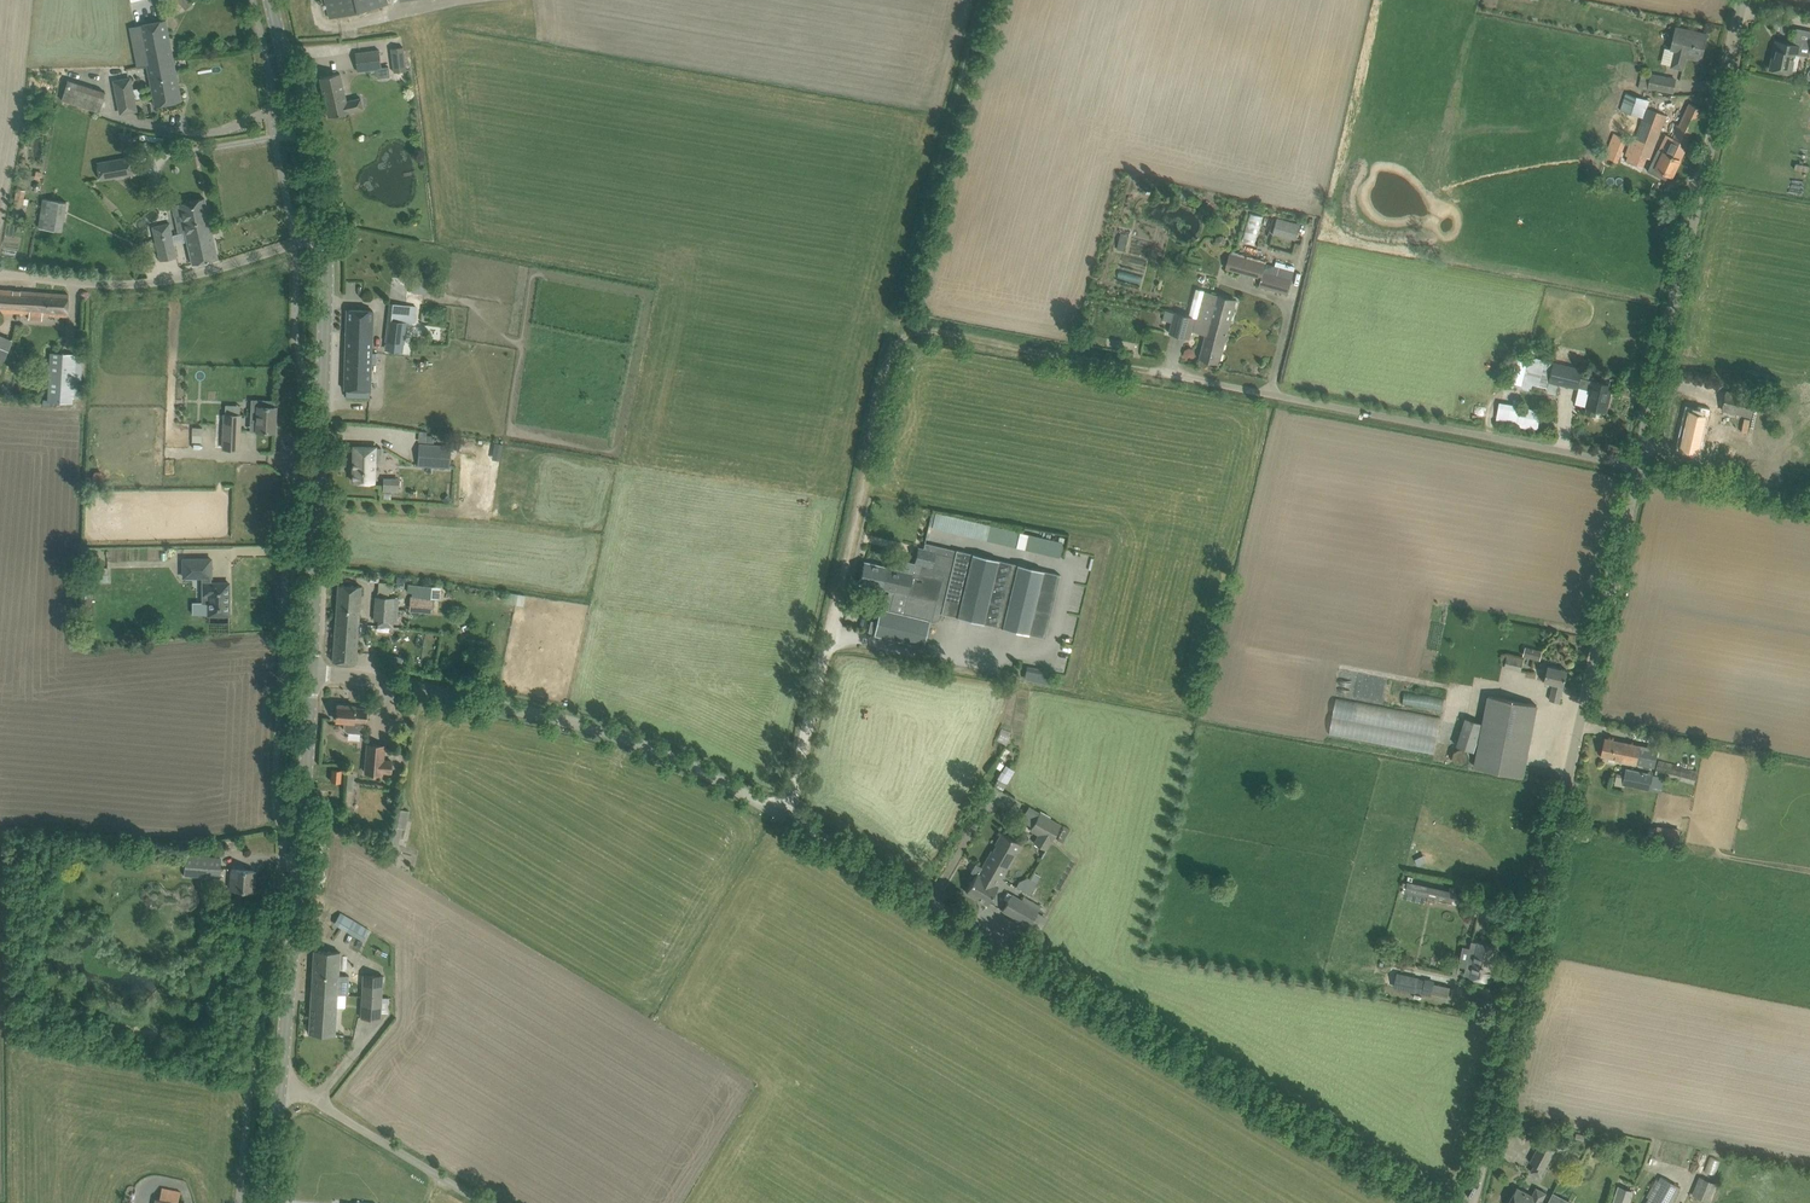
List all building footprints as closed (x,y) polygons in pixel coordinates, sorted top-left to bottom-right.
[(330,18),(388,4),(387,0),(325,0),(330,18)] [(133,4),(61,16),(67,53),(83,51),(84,61),(124,54),(123,44),(139,41),(133,4)] [(27,14),(29,19),(46,14),(44,9),(27,14)] [(166,20),(140,25),(143,41),(148,64),(173,59),(166,20)] [(1707,34),(1695,31),(1677,27),(1671,53),(1674,54),(1672,66),(1683,69),(1686,57),(1701,60),(1707,34)] [(1800,46),(1788,43),(1776,41),(1775,50),(1777,50),(1775,57),(1772,57),(1770,69),(1792,74),(1796,54),(1799,55),(1800,46)] [(404,47),(391,48),(394,72),(407,70),(404,47)] [(390,77),(389,66),(382,67),(379,49),(356,52),(358,71),(377,69),(378,78),(390,77)] [(148,64),(156,105),(169,103),(181,101),(173,59),(148,64)] [(340,73),(320,78),(329,117),(363,109),(361,98),(346,101),(340,73)] [(1675,79),(1651,74),(1641,73),(1639,86),(1649,88),(1673,92),(1675,79)] [(131,77),(113,80),(119,115),(138,111),(131,77)] [(58,98),(100,112),(106,93),(68,80),(65,90),(61,89),(58,98)] [(1623,111),(1633,114),(1634,114),(1636,114),(1642,98),(1626,93),(1620,109),(1623,111)] [(1704,110),(1693,105),(1690,103),(1666,153),(1664,152),(1656,168),(1672,176),(1704,110)] [(1650,158),(1666,115),(1647,108),(1631,151),(1650,158)] [(135,147),(132,132),(125,133),(125,131),(120,132),(123,149),(135,147)] [(1618,161),(1627,138),(1614,133),(1605,156),(1618,161)] [(97,163),(100,180),(134,174),(131,157),(97,163)] [(22,219),(25,195),(25,191),(17,189),(16,194),(15,193),(11,218),(22,219)] [(1181,191),(1180,199),(1189,201),(1191,193),(1181,191)] [(62,231),(64,219),(66,202),(44,198),(39,228),(62,231)] [(184,224),(176,226),(178,234),(185,232),(211,227),(204,198),(179,204),(184,224)] [(1299,239),(1303,223),(1278,217),(1274,233),(1299,239)] [(155,239),(173,235),(169,222),(153,226),(155,239)] [(193,264),(218,259),(211,227),(185,232),(193,264)] [(1120,232),(1117,248),(1124,249),(1128,234),(1120,232)] [(177,257),(175,246),(173,235),(155,239),(160,261),(177,257)] [(1295,270),(1230,252),(1225,268),(1261,278),(1259,286),(1288,294),(1295,270)] [(415,280),(414,291),(433,293),(434,282),(415,280)] [(69,295),(0,290),(0,312),(30,313),(30,318),(42,319),(42,314),(67,316),(69,295)] [(1210,318),(1230,323),(1236,300),(1204,292),(1200,309),(1197,309),(1195,317),(1210,321),(1210,318)] [(347,309),(345,390),(347,390),(370,390),(371,363),(377,363),(377,353),(371,353),(373,310),(347,309)] [(1182,314),(1175,312),(1169,333),(1190,338),(1192,331),(1206,334),(1199,359),(1219,364),(1230,323),(1210,318),(1210,321),(1195,317),(1182,314)] [(387,320),(385,342),(386,342),(404,344),(407,322),(387,320)] [(4,360),(7,352),(12,341),(11,340),(0,336),(0,359),(4,360)] [(42,399),(42,405),(50,405),(50,402),(72,403),(72,396),(80,397),(80,393),(83,355),(75,355),(51,353),(51,365),(48,398),(42,399)] [(1529,356),(1528,358),(1515,354),(1508,380),(1522,384),(1521,389),(1531,391),(1532,384),(1548,388),(1547,392),(1551,393),(1553,383),(1578,388),(1578,386),(1591,389),(1587,407),(1588,407),(1587,414),(1595,416),(1597,409),(1606,411),(1612,385),(1611,384),(1613,377),(1602,375),(1601,382),(1580,377),(1582,369),(1529,356)] [(1773,405),(1754,400),(1755,397),(1727,391),(1722,410),(1750,416),(1770,421),(1770,419),(1782,422),(1785,411),(1772,407),(1773,405)] [(252,400),(251,423),(257,423),(257,431),(275,432),(276,407),(274,407),(274,401),(252,400)] [(1540,428),(1543,407),(1501,402),(1498,423),(1540,428)] [(1684,426),(1679,447),(1694,450),(1696,442),(1701,443),(1702,438),(1699,437),(1705,414),(1708,415),(1710,407),(1708,406),(1701,405),(1697,404),(1695,411),(1688,409),(1684,426)] [(900,420),(903,409),(893,406),(891,418),(900,420)] [(225,415),(223,449),(239,449),(241,415),(225,415)] [(193,427),(192,442),(202,443),(202,428),(193,427)] [(496,442),(495,457),(503,458),(504,443),(496,442)] [(418,463),(418,465),(449,467),(451,447),(419,445),(419,446),(418,463)] [(381,447),(375,447),(355,446),(353,482),(374,482),(375,463),(381,463),(381,447)] [(401,491),(401,477),(385,476),(384,491),(401,491)] [(874,636),(924,647),(930,620),(933,621),(936,620),(939,618),(941,616),(942,613),(957,617),(984,624),(984,623),(1045,638),(1060,575),(999,560),(972,553),(972,554),(956,550),(955,557),(936,553),(936,551),(918,547),(914,563),(920,564),(917,574),(887,567),(864,561),(859,584),(906,595),(904,604),(902,604),(900,613),(880,608),(874,636)] [(99,556),(84,556),(84,567),(99,567),(99,556)] [(211,559),(184,559),(184,577),(203,577),(203,603),(209,603),(209,614),(229,614),(229,583),(211,583),(211,577),(211,559)] [(107,568),(84,569),(84,582),(108,580),(107,568)] [(399,598),(390,597),(390,582),(379,580),(378,597),(376,596),(374,619),(378,620),(378,625),(393,626),(394,620),(397,620),(399,598)] [(333,662),(356,663),(361,586),(338,585),(333,662)] [(434,612),(435,598),(440,598),(440,587),(409,585),(409,592),(412,592),(412,596),(411,596),(409,610),(434,612)] [(524,604),(526,594),(509,591),(507,601),(524,604)] [(1543,651),(1525,646),(1523,656),(1540,660),(1543,651)] [(1521,670),(1524,658),(1508,654),(1505,667),(1521,670)] [(1568,670),(1556,668),(1548,666),(1544,681),(1554,683),(1550,700),(1560,702),(1563,686),(1564,686),(1568,670)] [(1051,672),(1050,672),(1028,667),(1025,679),(1048,684),(1051,672)] [(1405,705),(1444,710),(1446,697),(1406,692),(1405,705)] [(1537,705),(1525,703),(1488,695),(1482,722),(1465,717),(1457,746),(1474,751),(1480,732),(1474,767),(1523,776),(1537,705)] [(1336,698),(1330,734),(1436,752),(1439,736),(1440,736),(1443,716),(1336,698)] [(338,705),(336,721),(344,721),(344,727),(344,729),(345,731),(347,732),(348,732),(363,734),(364,721),(366,721),(367,709),(355,708),(355,706),(338,705)] [(1658,749),(1618,740),(1606,738),(1602,756),(1655,767),(1658,749)] [(382,774),(382,772),(391,772),(391,760),(383,759),(384,746),(368,744),(365,773),(382,774)] [(1680,766),(1680,764),(1658,759),(1654,774),(1627,768),(1624,777),(1618,775),(1616,782),(1663,793),(1666,777),(1695,784),(1698,770),(1680,766)] [(999,779),(1009,783),(1016,768),(1006,764),(999,779)] [(331,781),(340,782),(342,769),(333,769),(331,781)] [(1039,813),(1030,829),(1038,834),(1033,843),(1046,850),(1061,825),(1039,813)] [(1647,837),(1655,839),(1654,840),(1677,844),(1680,828),(1671,826),(1670,827),(1657,825),(1657,827),(1649,826),(1647,837)] [(1021,844),(1012,839),(1001,833),(995,844),(997,845),(993,851),(991,850),(981,867),(1001,879),(1021,844)] [(221,859),(209,858),(186,856),(184,875),(219,878),(221,859)] [(998,885),(1001,879),(981,867),(978,874),(977,873),(966,892),(988,904),(998,886),(998,885)] [(254,871),(232,869),(230,889),(253,891),(254,871)] [(1019,881),(1016,886),(1026,892),(1029,887),(1019,881)] [(1457,905),(1457,904),(1460,893),(1408,881),(1405,893),(1457,905)] [(1021,900),(1020,899),(1011,894),(1002,910),(1029,926),(1041,906),(1023,896),(1021,900)] [(221,912),(222,902),(209,900),(208,911),(221,912)] [(370,930),(351,919),(340,913),(334,923),(364,940),(370,930)] [(1497,946),(1478,941),(1477,943),(1472,942),(1465,974),(1470,975),(1470,977),(1489,981),(1497,946)] [(340,952),(326,951),(314,950),(312,992),(337,994),(348,995),(349,983),(349,976),(339,975),(340,952)] [(1418,978),(1397,974),(1394,987),(1416,991),(1418,978)] [(362,996),(381,998),(382,976),(364,975),(362,996)] [(1434,982),(1425,980),(1423,993),(1431,995),(1431,993),(1448,997),(1450,987),(1434,983),(1434,982)] [(335,1035),(337,994),(312,992),(309,1033),(335,1035)] [(380,1019),(381,998),(362,996),(361,1018),(380,1019)] [(1556,1150),(1541,1142),(1530,1162),(1534,1164),(1530,1172),(1541,1177),(1545,1170),(1556,1150)] [(1680,1187),(1661,1176),(1646,1202),(1671,1202),(1680,1187)] [(1700,1176),(1692,1194),(1709,1201),(1716,1183),(1700,1176)] [(1632,1189),(1621,1186),(1616,1202),(1628,1202),(1632,1189)] [(169,1189),(162,1187),(159,1199),(156,1198),(155,1202),(179,1202),(178,1202),(181,1192),(169,1189)] [(1546,1193),(1537,1188),(1533,1195),(1517,1187),(1509,1202),(1545,1202),(1542,1200),(1546,1193)]
